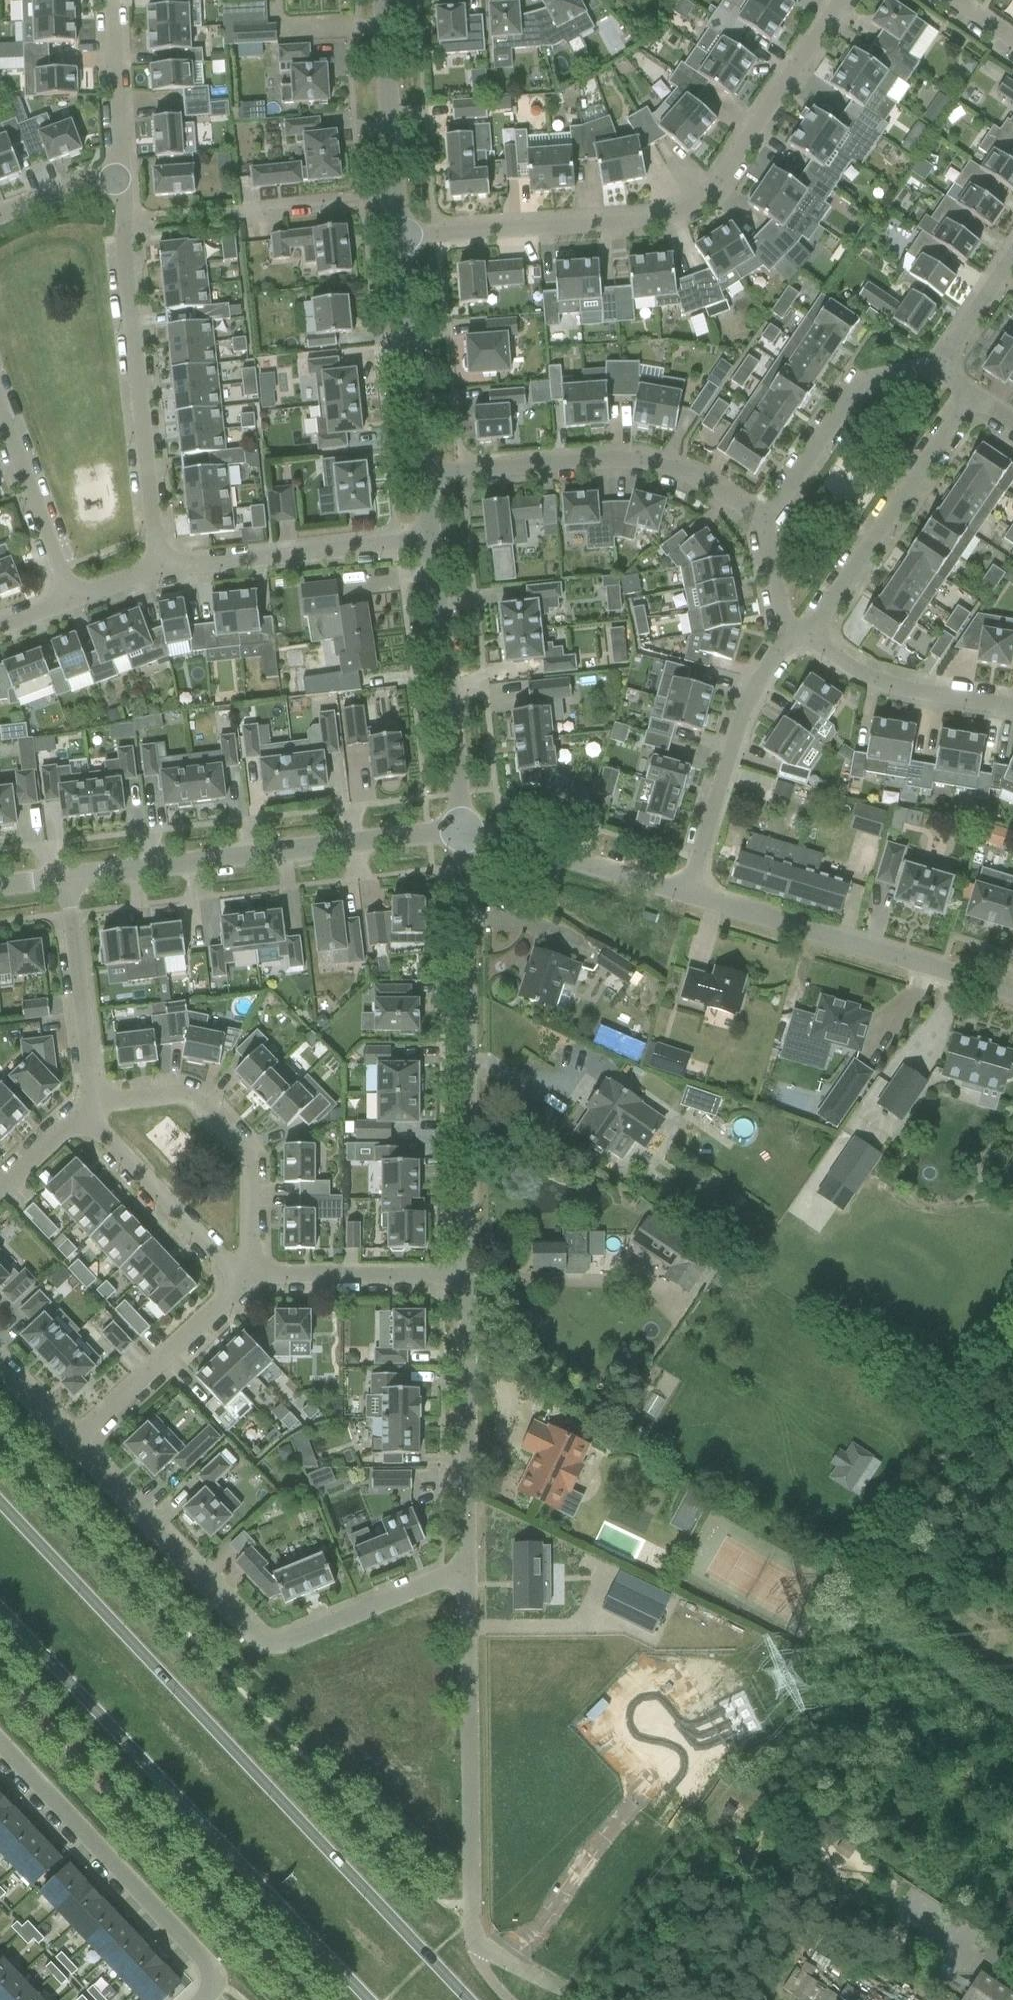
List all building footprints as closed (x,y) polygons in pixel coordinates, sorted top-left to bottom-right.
[(22,23),(75,21),(74,0),(22,0),(22,23)] [(148,8),(149,30),(190,28),(201,28),(200,6),(200,0),(174,0),(175,6),(167,7),(148,8)] [(542,48),(554,47),(563,42),(564,44),(594,28),(579,0),(542,0),(541,0),(546,9),(533,13),(542,48)] [(750,2),(782,24),(794,5),(786,0),(751,0),(750,2)] [(908,55),(928,27),(888,0),(871,24),(882,31),(872,46),(873,47),(873,46),(884,53),(902,65),(913,72),(919,63),(908,55)] [(779,28),(782,24),(750,2),(743,12),(734,5),(728,14),(719,8),(712,17),(741,37),(747,27),(769,42),(773,37),(776,39),(782,30),(779,28)] [(542,48),(533,13),(519,17),(518,4),(489,6),(490,26),(492,51),(542,48)] [(484,52),(483,36),(482,16),(465,18),(464,8),(436,10),(439,43),(440,55),(484,52)] [(735,46),(741,37),(712,17),(706,27),(709,29),(696,47),(710,57),(744,80),(757,61),(735,46)] [(276,25),(267,25),(266,20),(233,21),(234,45),(237,45),(262,44),(277,43),(276,25)] [(75,21),(22,23),(24,58),(49,57),(49,45),(56,44),(76,43),(75,21)] [(191,50),(190,28),(149,30),(149,33),(148,33),(148,32),(146,32),(147,50),(148,50),(148,49),(150,49),(150,52),(169,52),(177,52),(177,64),(191,63),(202,63),(203,63),(202,50),(191,50)] [(263,58),(262,44),(237,45),(238,59),(263,58)] [(309,46),(278,47),(279,64),(280,73),(291,72),(292,85),(281,86),(282,104),(329,102),(327,66),(310,67),(310,62),(309,46)] [(884,53),(876,65),(854,49),(852,53),(849,51),(841,63),(843,65),(842,68),(885,97),(898,79),(905,84),(913,72),(902,65),(884,53)] [(50,70),(49,57),(24,58),(25,98),(77,96),(77,83),(80,83),(80,72),(77,73),(76,69),(50,70)] [(742,82),(744,80),(710,57),(698,75),(681,63),(674,73),(703,92),(709,83),(732,98),(734,95),(737,96),(745,84),(742,82)] [(177,64),(151,66),(151,78),(148,78),(149,89),(152,89),(153,93),(182,91),(183,104),(209,102),(208,87),(204,88),(202,63),(191,63),(177,64)] [(851,101),(844,113),(872,132),(880,138),(888,126),(873,116),(885,97),(842,68),(829,86),(851,101)] [(696,103),(703,92),(674,73),(668,83),(677,89),(664,104),(702,137),(716,121),(696,103)] [(1005,79),(996,92),(1012,103),(1012,84),(1005,79)] [(20,98),(11,102),(19,120),(28,116),(20,98)] [(487,119),(486,99),(452,102),(453,121),(487,119)] [(210,115),(209,102),(183,104),(184,117),(204,116),(210,115)] [(647,108),(637,114),(654,144),(667,137),(687,154),(691,150),(694,152),(701,144),(698,141),(702,137),(664,104),(656,113),(651,116),(647,108)] [(844,113),(836,124),(814,109),(801,127),(851,161),(854,157),(850,154),(860,141),(864,144),(872,132),(844,113)] [(640,152),(654,144),(637,114),(626,120),(637,139),(616,143),(624,183),(646,179),(640,152)] [(47,115),(18,126),(17,126),(24,144),(23,144),(29,159),(46,153),(49,163),(69,155),(71,158),(80,155),(78,152),(82,150),(71,122),(52,129),(47,115)] [(157,158),(157,157),(183,155),(192,154),(196,153),(193,124),(181,125),(180,116),(154,118),(157,158)] [(999,130),(999,131),(1012,140),(1012,117),(1010,121),(1007,119),(999,130)] [(624,183),(616,143),(614,133),(608,118),(581,127),(584,162),(597,161),(602,187),(624,183)] [(339,159),(336,132),(320,134),(319,119),(285,122),(286,137),(295,136),(296,144),(304,143),(307,168),(301,169),(300,164),(251,169),(253,188),(302,183),(302,181),(308,180),(309,182),(318,181),(319,184),(331,183),(331,180),(341,179),(340,172),(343,172),(342,159),(339,159)] [(23,144),(24,144),(17,126),(18,126),(15,120),(1,125),(5,135),(0,137),(0,181),(8,178),(9,182),(19,178),(18,174),(21,173),(12,148),(23,144)] [(446,136),(449,174),(449,175),(473,173),(472,163),(486,162),(486,153),(491,153),(490,138),(477,126),(469,127),(470,134),(446,136)] [(1012,157),(1012,140),(999,131),(999,130),(993,126),(977,149),(989,157),(981,169),(980,169),(997,181),(1012,192),(1012,163),(1010,161),(1012,157)] [(572,162),(584,162),(581,127),(570,128),(570,134),(548,136),(552,191),(574,189),(572,162)] [(840,180),(835,177),(844,163),(848,166),(851,161),(801,127),(789,146),(811,161),(803,172),(832,192),(840,180)] [(526,131),(514,132),(515,146),(517,167),(528,166),(529,180),(530,192),(532,192),(532,195),(551,194),(551,191),(552,191),(548,136),(526,137),(526,131)] [(515,146),(504,147),(506,181),(518,181),(517,173),(515,146)] [(195,194),(192,154),(183,155),(157,157),(157,158),(158,170),(153,170),(155,196),(195,194)] [(986,197),(997,181),(980,169),(981,169),(969,161),(946,196),(957,204),(957,205),(973,216),(989,228),(1003,208),(986,197)] [(487,171),(486,162),(472,163),(473,173),(449,175),(449,174),(447,174),(449,198),(489,195),(487,171)] [(832,192),(803,172),(795,184),(773,169),(761,187),(804,217),(817,199),(824,203),(832,192)] [(804,217),(761,187),(759,190),(756,188),(748,199),(751,201),(748,206),(771,221),(759,233),(784,257),(798,243),(791,237),(804,217)] [(962,232),(973,216),(957,205),(957,204),(946,196),(930,219),(941,227),(933,239),(933,240),(949,251),(949,252),(966,263),(979,243),(962,232)] [(732,223),(713,235),(742,280),(763,267),(769,273),(784,257),(759,233),(746,246),(732,223)] [(318,276),(331,275),(351,273),(346,227),(271,235),(274,261),(290,259),(289,249),(304,248),(305,264),(316,263),(318,276)] [(939,267),(949,252),(949,251),(933,240),(933,239),(922,231),(906,254),(918,262),(909,274),(909,275),(926,286),(925,287),(942,298),(955,278),(939,267)] [(742,280),(713,235),(694,247),(709,270),(692,276),(704,309),(724,301),(721,293),(742,280)] [(221,239),(222,250),(236,249),(234,238),(221,239)] [(159,246),(161,268),(205,263),(203,241),(159,246)] [(236,249),(222,250),(224,261),(237,260),(236,249)] [(692,276),(675,282),(672,255),(650,258),(654,298),(655,308),(680,306),(683,316),(704,309),(692,276)] [(654,298),(650,258),(628,260),(631,287),(614,288),(617,323),(634,322),(633,301),(654,298)] [(614,288),(601,289),(599,262),(593,262),(592,259),(581,259),(582,263),(576,263),(579,302),(580,302),(581,315),(602,313),(603,324),(617,323),(614,288)] [(461,305),(481,303),(487,303),(485,288),(524,285),(522,261),(459,266),(461,305)] [(207,285),(205,263),(161,268),(161,269),(162,269),(164,290),(207,285)] [(576,263),(554,265),(556,292),(542,293),(545,328),(559,327),(558,316),(581,315),(580,302),(579,302),(576,263)] [(919,296),(925,287),(926,286),(909,275),(909,274),(904,271),(896,283),(911,293),(901,307),(867,284),(858,297),(916,336),(927,320),(930,322),(936,313),(933,311),(935,307),(919,296)] [(210,307),(207,285),(164,290),(166,310),(166,312),(193,309),(194,323),(211,321),(211,322),(219,321),(217,306),(210,307)] [(788,288),(779,300),(790,307),(799,295),(788,288)] [(821,295),(806,318),(841,342),(841,343),(843,344),(859,321),(821,295)] [(307,349),(317,348),(337,346),(335,334),(352,333),(352,331),(351,331),(348,298),(348,297),(312,301),(315,335),(306,336),(307,349)] [(781,320),(790,307),(779,300),(771,313),(781,320)] [(228,305),(217,306),(219,321),(230,320),(229,312),(228,305)] [(827,364),(841,343),(841,342),(806,318),(791,340),(827,364)] [(464,369),(469,371),(469,375),(510,372),(507,335),(517,334),(516,320),(485,322),(487,336),(466,338),(468,359),(464,361),(464,369)] [(211,322),(211,321),(194,323),(167,326),(167,327),(168,327),(170,347),(214,343),(211,322)] [(770,325),(761,338),(772,345),(780,333),(770,325)] [(1008,339),(1005,337),(982,370),(1004,385),(1007,380),(1012,384),(1012,332),(1008,339)] [(233,353),(247,352),(245,338),(232,340),(233,353)] [(812,386),(812,385),(827,364),(791,340),(776,362),(812,386)] [(216,365),(214,343),(170,347),(172,369),(216,365)] [(748,356),(740,369),(750,376),(759,364),(748,356)] [(316,376),(319,406),(359,402),(358,398),(362,397),(361,385),(357,385),(356,370),(340,372),(338,358),(306,361),(308,377),(316,376)] [(815,387),(812,385),(812,386),(776,362),(761,383),(797,408),(799,410),(815,387)] [(607,397),(620,397),(620,363),(605,363),(605,384),(584,386),(586,426),(590,426),(590,429),(604,428),(604,425),(609,425),(607,397)] [(639,377),(639,363),(620,363),(620,397),(636,397),(631,424),(637,425),(637,428),(648,430),(648,427),(653,428),(662,381),(639,377)] [(218,386),(216,365),(172,369),(173,382),(174,391),(218,386)] [(586,426),(584,386),(572,386),(572,378),(561,379),(560,367),(548,367),(549,382),(551,402),(562,401),(564,428),(586,426)] [(241,370),(243,384),(256,382),(255,369),(241,370)] [(742,389),(750,376),(740,369),(731,381),(742,389)] [(261,374),(262,408),(276,407),(275,373),(261,374)] [(653,428),(675,432),(684,382),(662,378),(662,381),(653,428)] [(257,396),(256,382),(243,384),(244,397),(257,396)] [(699,418),(718,389),(708,383),(689,411),(699,418)] [(782,430),(797,408),(761,383),(747,405),(782,430)] [(221,408),(218,386),(174,391),(175,400),(177,413),(221,408)] [(524,390),(489,392),(490,407),(474,409),(476,441),(479,440),(479,444),(490,443),(490,440),(512,438),(510,406),(525,405),(524,390)] [(718,400),(710,412),(720,420),(729,407),(718,400)] [(362,432),(359,402),(319,406),(320,419),(316,419),(318,435),(316,435),(318,451),(348,447),(346,434),(362,432)] [(768,451),(782,430),(747,405),(732,427),(768,451)] [(223,430),(221,408),(177,413),(179,435),(223,430)] [(712,432),(720,420),(710,412),(701,425),(712,432)] [(241,429),(255,428),(253,414),(240,416),(241,429)] [(770,452),(768,451),(732,427),(716,450),(755,476),(770,452)] [(225,451),(223,430),(179,435),(182,455),(181,455),(181,456),(208,453),(225,451)] [(966,466),(1005,493),(1012,481),(1012,466),(981,444),(966,466)] [(244,449),(234,450),(235,458),(236,465),(246,464),(245,457),(244,449)] [(227,466),(236,465),(235,458),(234,450),(225,451),(208,453),(210,468),(183,470),(183,472),(185,492),(229,488),(227,466)] [(347,458),(322,461),(325,493),(336,492),(339,515),(355,513),(356,516),(367,515),(367,512),(371,512),(369,494),(370,494),(368,482),(366,464),(348,466),(347,458)] [(1005,493),(966,466),(966,468),(968,469),(962,478),(959,476),(953,485),(956,487),(954,490),(990,514),(1004,493),(1004,494),(1005,493)] [(232,510),(229,488),(185,492),(188,513),(187,513),(187,515),(232,510)] [(271,522),(295,520),(292,488),(268,490),(271,522)] [(990,514),(954,490),(951,494),(948,492),(942,501),(945,503),(939,511),(939,512),(975,536),(990,514)] [(566,496),(562,496),(564,526),(585,525),(587,550),(614,548),(613,539),(611,503),(598,504),(597,494),(576,495),(575,492),(566,493),(566,496)] [(631,503),(611,503),(613,539),(620,538),(633,542),(637,528),(657,534),(665,502),(633,493),(631,503)] [(540,498),(507,501),(507,500),(483,503),(488,549),(491,549),(495,582),(516,579),(512,546),(513,546),(512,545),(527,543),(524,521),(542,519),(540,498)] [(263,506),(250,508),(251,519),(264,517),(263,506)] [(234,532),(232,510),(187,515),(190,537),(234,532)] [(939,512),(939,511),(937,510),(922,533),(960,558),(975,536),(939,512)] [(252,530),(266,528),(264,517),(251,519),(252,530)] [(662,547),(659,549),(666,559),(668,558),(676,568),(680,567),(727,558),(706,529),(690,541),(682,531),(666,543),(662,546),(662,547)] [(1010,529),(1003,539),(1012,545),(1012,531),(1010,529)] [(960,558),(922,533),(906,555),(909,557),(909,556),(945,580),(960,558)] [(0,547),(0,596),(22,588),(21,586),(24,585),(21,576),(17,577),(6,545),(0,547)] [(909,556),(909,557),(903,565),(900,563),(894,572),(897,574),(894,578),(930,602),(945,580),(909,556)] [(727,558),(680,567),(684,590),(732,581),(727,558)] [(992,566),(986,576),(998,584),(1005,574),(992,566)] [(624,595),(640,592),(637,575),(620,578),(624,595)] [(991,594),(998,584),(986,576),(979,586),(991,594)] [(618,577),(604,578),(604,587),(619,586),(618,577)] [(930,602),(894,578),(892,581),(889,579),(883,588),(886,590),(880,599),(878,597),(877,599),(916,625),(917,624),(916,623),(930,602)] [(732,581),(684,590),(689,612),(736,603),(732,581)] [(335,584),(302,587),(305,615),(331,613),(334,639),(370,634),(365,607),(342,609),(341,604),(337,604),(335,584)] [(500,606),(501,618),(497,618),(499,635),(503,634),(540,630),(539,615),(549,614),(548,609),(558,608),(557,599),(561,599),(560,584),(526,588),(528,603),(500,606)] [(239,647),(234,594),(231,595),(231,594),(232,593),(232,592),(214,594),(214,595),(215,595),(215,596),(212,597),(214,623),(202,625),(205,651),(239,647)] [(256,592),(234,594),(239,647),(274,643),(271,617),(259,619),(256,592)] [(157,605),(162,627),(166,645),(190,640),(192,652),(205,651),(202,625),(189,626),(184,600),(180,601),(179,597),(168,600),(169,603),(157,605)] [(916,625),(877,599),(862,621),(901,647),(916,625)] [(689,612),(687,613),(691,635),(740,625),(736,603),(689,612)] [(633,609),(635,622),(646,620),(643,607),(633,609)] [(958,607),(951,617),(963,625),(970,615),(958,607)] [(115,619),(113,620),(127,656),(141,651),(147,665),(169,657),(166,645),(162,627),(147,633),(139,610),(129,614),(128,611),(114,616),(115,619)] [(1012,648),(1012,635),(995,631),(997,618),(977,615),(954,649),(978,653),(977,662),(1010,668),(1012,648)] [(956,635),(963,625),(951,617),(944,627),(956,635)] [(127,656),(113,620),(88,629),(96,652),(84,656),(90,672),(89,673),(94,685),(118,676),(112,661),(127,656)] [(649,634),(646,620),(635,622),(638,636),(649,634)] [(687,649),(684,661),(689,663),(692,663),(709,668),(712,656),(731,661),(740,626),(740,625),(691,635),(687,649)] [(631,661),(624,626),(609,629),(616,664),(631,661)] [(542,645),(540,630),(503,634),(506,663),(513,662),(513,664),(523,663),(523,661),(533,660),(533,662),(542,661),(544,674),(564,672),(576,671),(574,656),(563,658),(562,648),(552,649),(552,644),(542,645)] [(929,653),(939,660),(953,639),(944,632),(929,653)] [(60,668),(49,673),(48,673),(53,687),(56,697),(71,692),(67,681),(89,673),(90,672),(84,656),(76,634),(64,638),(63,635),(53,639),(54,642),(51,643),(60,668)] [(344,672),(304,679),(307,697),(361,691),(358,671),(375,669),(370,634),(334,639),(337,657),(341,656),(344,672)] [(261,658),(260,658),(262,680),(278,678),(275,649),(272,649),(265,657),(266,663),(262,663),(261,658)] [(3,664),(3,665),(4,665),(13,689),(17,700),(53,687),(48,673),(49,673),(40,650),(3,664)] [(666,662),(656,697),(707,711),(713,689),(687,682),(690,669),(671,664),(666,662)] [(3,665),(0,665),(0,701),(9,700),(8,691),(13,689),(4,665),(3,665)] [(796,702),(785,719),(784,719),(809,735),(820,718),(826,722),(843,698),(821,683),(823,680),(814,674),(812,677),(809,675),(793,700),(796,702)] [(512,711),(514,725),(509,726),(511,739),(515,739),(516,742),(552,738),(551,721),(562,720),(560,699),(571,698),(570,680),(547,682),(527,684),(529,702),(531,702),(532,709),(512,711)] [(651,718),(647,732),(672,739),(675,725),(701,732),(703,726),(706,727),(709,716),(706,716),(707,711),(656,697),(651,718)] [(374,781),(383,780),(383,783),(397,782),(397,778),(405,777),(403,755),(406,754),(404,743),(401,743),(400,734),(385,736),(384,727),(366,729),(363,707),(343,709),(347,747),(368,745),(368,743),(370,743),(374,781)] [(333,712),(319,714),(323,745),(310,746),(309,741),(291,744),(296,790),(327,787),(326,779),(328,778),(327,768),(325,768),(323,755),(338,753),(336,733),(333,712)] [(814,739),(809,735),(784,719),(785,719),(784,718),(775,732),(772,730),(764,743),(766,745),(763,750),(781,762),(777,778),(806,786),(810,771),(796,767),(814,739)] [(885,776),(894,724),(872,720),(866,755),(853,753),(850,772),(849,778),(862,780),(864,772),(885,776)] [(897,724),(894,724),(885,776),(907,779),(906,787),(918,789),(922,764),(910,762),(916,727),(911,726),(912,723),(898,721),(897,724)] [(28,738),(26,724),(0,727),(0,731),(1,742),(28,738)] [(296,790),(291,744),(259,748),(257,726),(242,727),(246,759),(259,757),(264,794),(280,792),(281,796),(293,795),(293,791),(296,790)] [(954,787),(962,735),(960,735),(960,733),(961,733),(961,732),(944,729),(943,730),(944,731),(944,732),(940,731),(935,766),(922,764),(918,789),(931,791),(932,783),(954,787)] [(646,732),(642,746),(668,753),(672,739),(647,732),(646,732)] [(223,760),(190,764),(191,769),(195,803),(225,799),(223,781),(227,781),(225,768),(238,766),(236,747),(234,735),(220,737),(222,751),(223,760)] [(985,738),(962,735),(954,787),(976,791),(974,798),(987,800),(989,790),(991,775),(979,773),(985,738)] [(556,767),(552,738),(516,742),(516,745),(514,745),(516,756),(517,755),(519,772),(520,772),(522,786),(540,784),(543,786),(541,793),(567,800),(572,783),(561,779),(563,775),(562,766),(556,767)] [(155,745),(141,747),(142,758),(145,778),(158,776),(159,791),(163,790),(165,806),(178,805),(178,808),(191,807),(191,803),(195,803),(191,769),(189,755),(166,758),(157,759),(155,745)] [(106,772),(89,774),(94,815),(97,815),(97,818),(110,816),(110,813),(124,811),(120,781),(136,779),(132,748),(118,750),(119,761),(105,763),(106,772)] [(1008,767),(993,765),(991,775),(989,790),(1001,792),(1002,790),(1012,795),(1012,756),(1008,767)] [(646,780),(655,783),(656,783),(682,790),(681,791),(683,792),(690,768),(652,757),(646,780)] [(94,815),(89,774),(71,777),(70,768),(56,769),(56,767),(41,768),(46,802),(61,800),(63,819),(94,815)] [(605,768),(597,794),(611,799),(619,772),(605,768)] [(12,825),(16,824),(14,803),(20,803),(20,805),(37,803),(33,772),(16,774),(18,787),(0,789),(0,826),(2,826),(2,830),(13,828),(12,825)] [(672,823),(681,791),(682,790),(656,783),(655,783),(649,806),(641,803),(635,823),(658,829),(661,820),(672,823)] [(894,808),(889,831),(900,833),(905,810),(894,808)] [(872,810),(864,836),(878,840),(881,833),(886,814),(872,810)] [(991,829),(989,845),(1008,847),(1010,831),(991,829)] [(736,863),(731,882),(784,898),(798,849),(783,844),(778,861),(760,856),(765,839),(750,834),(745,851),(740,850),(736,863)] [(887,844),(876,881),(894,886),(894,884),(898,886),(894,901),(909,906),(909,907),(926,912),(926,911),(942,916),(945,904),(947,905),(952,891),(949,890),(953,879),(942,875),(943,871),(917,863),(916,868),(905,865),(904,869),(899,867),(905,849),(887,844)] [(798,849),(784,898),(786,899),(840,915),(846,896),(850,883),(817,873),(806,870),(811,853),(798,849)] [(999,891),(1004,875),(982,869),(977,885),(976,884),(966,916),(970,917),(969,922),(979,925),(980,920),(984,921),(983,922),(996,925),(1012,930),(1012,896),(999,891)] [(428,903),(425,903),(425,898),(393,898),(393,913),(383,914),(383,913),(366,915),(370,948),(387,946),(387,944),(400,944),(400,935),(425,935),(425,914),(428,914),(428,903)] [(364,963),(361,939),(358,919),(344,921),(342,904),(329,906),(328,904),(314,905),(314,908),(313,908),(318,954),(333,952),(334,965),(349,963),(349,964),(364,963)] [(255,951),(251,915),(247,916),(247,912),(234,914),(234,917),(221,919),(223,935),(220,935),(222,946),(209,947),(211,967),(212,979),(227,977),(225,965),(234,964),(233,954),(255,951)] [(251,915),(255,951),(257,963),(279,960),(279,958),(288,957),(289,969),(304,967),(300,936),(287,938),(286,929),(283,930),(281,912),(251,915)] [(154,927),(152,927),(158,979),(167,978),(164,958),(186,956),(182,924),(169,925),(168,922),(154,923),(154,927)] [(158,979),(152,927),(102,933),(104,950),(100,950),(102,965),(106,964),(106,967),(126,965),(128,982),(158,979)] [(0,947),(0,974),(12,973),(13,978),(45,974),(41,942),(0,947)] [(535,950),(520,997),(539,1003),(554,1008),(556,1009),(565,984),(574,987),(581,967),(568,962),(569,960),(547,953),(535,950)] [(606,950),(597,964),(627,983),(636,970),(606,950)] [(716,968),(713,977),(689,971),(681,998),(705,1005),(704,1007),(734,1015),(735,1013),(738,1014),(743,995),(740,994),(745,976),(716,968)] [(375,1002),(375,1032),(400,1032),(400,1035),(413,1035),(413,1032),(419,1032),(419,1000),(411,1000),(411,987),(374,986),(374,1002),(375,1002)] [(794,1012),(784,1048),(826,1060),(831,1042),(859,1050),(863,1035),(869,1016),(855,1012),(856,1008),(848,1006),(823,999),(821,1004),(818,1005),(816,1014),(817,1017),(817,1018),(794,1012)] [(23,1019),(50,1016),(48,1000),(21,1004),(23,1019)] [(185,1000),(165,1002),(167,1015),(170,1045),(185,1043),(182,1058),(188,1059),(188,1062),(202,1065),(203,1062),(219,1065),(222,1050),(232,1052),(243,1032),(225,1029),(224,1035),(205,1032),(208,1017),(187,1012),(185,1000)] [(156,1047),(170,1045),(167,1015),(151,1017),(153,1032),(115,1037),(116,1049),(118,1066),(121,1066),(122,1069),(133,1068),(132,1065),(158,1061),(156,1047)] [(252,1090),(279,1065),(261,1047),(267,1041),(257,1031),(250,1038),(235,1052),(246,1062),(235,1072),(243,1081),(241,1083),(247,1090),(250,1088),(252,1090)] [(312,1050),(320,1041),(312,1032),(303,1041),(312,1050)] [(115,1037),(102,1039),(104,1051),(116,1049),(115,1037)] [(949,1056),(943,1075),(962,1081),(960,1088),(980,1093),(982,1086),(1001,1092),(1004,1080),(1006,1081),(1009,1080),(1011,1079),(1012,1077),(1012,1068),(1012,1067),(1011,1065),(1008,1064),(1012,1053),(954,1037),(949,1056)] [(52,1038),(21,1042),(24,1064),(10,1078),(37,1107),(40,1104),(43,1107),(51,1099),(48,1097),(60,1086),(51,1076),(56,1071),(52,1038)] [(658,1045),(650,1067),(683,1078),(690,1056),(658,1045)] [(391,1048),(364,1048),(364,1064),(378,1064),(378,1094),(419,1094),(419,1091),(422,1091),(422,1077),(419,1077),(419,1064),(391,1064),(391,1048)] [(854,1061),(817,1115),(836,1127),(873,1074),(854,1061)] [(271,1110),(301,1080),(285,1064),(281,1068),(279,1065),(252,1090),(256,1094),(255,1095),(266,1106),(267,1105),(271,1110)] [(903,1068),(878,1104),(901,1119),(925,1083),(903,1068)] [(302,1081),(301,1080),(271,1110),(273,1111),(271,1114),(277,1121),(280,1118),(288,1127),(298,1116),(308,1126),(330,1105),(320,1095),(314,1101),(298,1085),(302,1081)] [(590,1110),(576,1131),(593,1143),(591,1147),(600,1154),(603,1150),(607,1152),(607,1151),(620,1160),(634,1140),(645,1148),(664,1120),(640,1104),(641,1103),(610,1081),(609,1083),(606,1080),(593,1098),(587,1108),(590,1110)] [(14,1129),(30,1114),(0,1082),(0,1115),(14,1129)] [(714,1097),(687,1088),(681,1105),(708,1114),(714,1097)] [(419,1123),(419,1094),(378,1094),(378,1123),(356,1123),(356,1139),(391,1139),(391,1123),(419,1123)] [(0,1115),(0,1142),(14,1129),(0,1115)] [(854,1139),(818,1193),(842,1210),(862,1181),(857,1177),(874,1153),(854,1139)] [(374,1142),(348,1141),(348,1161),(374,1162),(374,1142)] [(299,1183),(299,1196),(329,1196),(329,1182),(314,1182),(315,1145),(285,1145),(285,1162),(281,1162),(281,1177),(285,1177),(285,1183),(299,1183)] [(382,1163),(382,1199),(410,1199),(410,1200),(419,1200),(419,1161),(402,1161),(402,1148),(382,1148),(375,1148),(375,1163),(382,1163)] [(45,1190),(60,1206),(92,1176),(77,1160),(45,1190)] [(1001,1178),(1012,1186),(1012,1160),(1001,1178)] [(93,1177),(92,1176),(60,1206),(75,1222),(107,1192),(93,1177)] [(122,1208),(107,1192),(75,1222),(90,1238),(122,1208)] [(314,1211),(329,1211),(329,1196),(299,1196),(299,1210),(285,1210),(285,1236),(281,1236),(281,1247),(285,1247),(285,1250),(314,1250),(314,1211)] [(410,1213),(410,1200),(410,1199),(382,1199),(382,1229),(388,1229),(388,1250),(391,1250),(393,1252),(402,1252),(404,1250),(425,1250),(425,1213),(410,1213)] [(23,1213),(37,1228),(47,1219),(33,1204),(23,1213)] [(137,1223),(122,1208),(90,1238),(105,1254),(137,1223)] [(712,1259),(649,1217),(632,1241),(670,1267),(664,1277),(688,1294),(712,1259)] [(58,1231),(47,1219),(37,1228),(49,1240),(58,1231)] [(152,1239),(137,1223),(105,1254),(120,1269),(152,1239)] [(346,1223),(346,1230),(347,1250),(360,1249),(360,1223),(346,1223)] [(533,1270),(553,1270),(566,1270),(566,1259),(589,1259),(589,1256),(603,1256),(603,1233),(589,1233),(589,1230),(563,1230),(563,1243),(533,1243),(533,1270)] [(167,1255),(152,1239),(120,1269),(135,1285),(167,1255)] [(67,1240),(58,1250),(67,1259),(77,1250),(67,1240)] [(181,1270),(167,1255),(135,1285),(150,1301),(182,1271),(181,1270)] [(68,1270),(77,1279),(87,1270),(78,1260),(68,1270)] [(25,1270),(13,1281),(0,1267),(0,1288),(1,1287),(4,1290),(2,1292),(13,1304),(27,1290),(36,1282),(25,1270)] [(96,1280),(87,1270),(77,1279),(87,1289),(96,1280)] [(197,1287),(182,1271),(150,1301),(165,1317),(197,1287)] [(106,1282),(97,1291),(106,1301),(116,1292),(106,1282)] [(46,1363),(69,1341),(51,1321),(57,1315),(48,1306),(51,1304),(40,1292),(19,1311),(30,1323),(31,1322),(33,1325),(21,1337),(36,1352),(34,1354),(45,1365),(46,1363)] [(115,1311),(126,1323),(136,1313),(125,1301),(115,1311)] [(310,1312),(307,1312),(307,1308),(297,1308),(297,1312),(276,1312),(276,1316),(251,1340),(250,1340),(270,1361),(271,1361),(274,1357),(290,1357),(290,1342),(310,1342),(310,1312)] [(425,1312),(420,1312),(420,1309),(409,1309),(409,1312),(393,1312),(393,1350),(375,1350),(375,1364),(407,1364),(407,1351),(425,1351),(425,1312)] [(150,1328),(136,1313),(126,1323),(140,1337),(150,1328)] [(101,1334),(107,1340),(120,1355),(132,1344),(113,1323),(101,1334)] [(250,1340),(251,1340),(244,1332),(228,1348),(256,1378),(272,1362),(271,1361),(270,1361),(250,1340)] [(81,1354),(69,1341),(46,1363),(64,1383),(62,1385),(74,1398),(87,1386),(83,1380),(95,1368),(81,1354)] [(256,1378),(228,1348),(212,1362),(240,1392),(256,1378)] [(252,1404),(240,1392),(212,1362),(210,1365),(209,1364),(210,1363),(209,1362),(196,1374),(197,1375),(198,1374),(199,1375),(196,1378),(214,1397),(205,1406),(219,1421),(228,1431),(238,1421),(236,1419),(238,1417),(240,1419),(251,1409),(249,1407),(251,1405),(251,1406),(252,1404)] [(401,1374),(371,1375),(371,1397),(383,1397),(383,1419),(419,1419),(421,1418),(421,1399),(419,1399),(419,1389),(401,1389),(401,1374)] [(310,1420),(319,1412),(311,1403),(302,1411),(310,1420)] [(289,1430),(298,1422),(290,1413),(281,1422),(289,1430)] [(419,1455),(419,1419),(383,1419),(371,1419),(371,1420),(373,1420),(373,1440),(371,1440),(371,1455),(419,1455)] [(148,1423),(141,1430),(138,1428),(130,1436),(132,1439),(124,1446),(136,1457),(135,1458),(143,1466),(155,1478),(173,1460),(185,1473),(221,1439),(209,1426),(178,1455),(148,1423)] [(582,1467),(578,1465),(588,1445),(550,1427),(548,1430),(534,1423),(522,1447),(537,1454),(519,1492),(556,1510),(565,1493),(569,1495),(582,1467)] [(304,1468),(317,1466),(311,1438),(299,1440),(304,1468)] [(852,1446),(831,1479),(848,1491),(870,1458),(852,1446)] [(224,1492),(215,1483),(231,1467),(220,1455),(197,1477),(208,1488),(184,1510),(187,1513),(185,1515),(193,1524),(195,1521),(211,1537),(232,1518),(230,1516),(241,1506),(227,1490),(224,1492)] [(314,1489),(338,1480),(333,1465),(309,1474),(314,1489)] [(411,1472),(392,1472),(372,1472),(372,1489),(412,1489),(411,1472)] [(690,1487),(676,1514),(695,1524),(709,1497),(690,1487)] [(363,1572),(410,1553),(413,1551),(411,1545),(425,1539),(412,1509),(394,1517),(381,1522),(387,1536),(372,1542),(367,1530),(350,1537),(355,1549),(353,1550),(355,1554),(363,1572)] [(541,1543),(513,1543),(514,1611),(542,1610),(542,1604),(550,1604),(549,1547),(541,1547),(541,1543)] [(335,1583),(327,1565),(323,1554),(273,1574),(275,1579),(273,1579),(263,1569),(267,1565),(250,1548),(234,1563),(269,1599),(281,1594),(285,1604),(335,1583)] [(614,1584),(601,1610),(652,1635),(665,1609),(614,1584)] [(13,1808),(0,1794),(0,1820),(13,1808)] [(28,1825),(13,1808),(0,1820),(0,1851),(28,1825)] [(16,1868),(44,1841),(28,1825),(0,1851),(16,1868)] [(60,1859),(44,1841),(16,1868),(32,1885),(60,1859)] [(58,1910),(86,1883),(70,1866),(42,1893),(58,1910)] [(73,1926),(102,1900),(86,1883),(58,1910),(73,1926)] [(89,1943),(117,1916),(102,1900),(73,1926),(89,1943)] [(105,1960),(133,1933),(117,1916),(89,1943),(105,1960)] [(28,1921),(22,1927),(26,1931),(30,1936),(36,1930),(28,1921)] [(26,1931),(22,1927),(17,1922),(11,1928),(19,1936),(26,1931)] [(44,1939),(36,1930),(30,1936),(34,1940),(38,1945),(44,1939)] [(34,1940),(30,1936),(26,1931),(19,1936),(28,1945),(34,1940)] [(120,1976),(148,1950),(133,1933),(105,1960),(120,1976)] [(136,1993),(164,1966),(149,1949),(148,1950),(120,1976),(136,1993)] [(70,1961),(61,1952),(55,1958),(64,1967),(70,1961)] [(20,1977),(3,1960),(0,1963),(0,1996),(20,1977)] [(78,1970),(70,1961),(64,1967),(72,1976),(78,1970)] [(45,1968),(53,1977),(59,1971),(51,1962),(45,1968)] [(164,1966),(136,1993),(143,1999),(163,1999),(180,1984),(164,1966)] [(67,1980),(59,1971),(53,1977),(61,1986),(67,1980)] [(20,1977),(0,1996),(0,1999),(29,1999),(35,1994),(20,1977)] [(981,1980),(968,1999),(1012,1999),(981,1980)] [(93,1986),(87,1991),(95,1999),(101,1995),(93,1986)] [(867,1996),(847,1986),(842,1997),(848,1999),(866,1999),(867,1996)]
